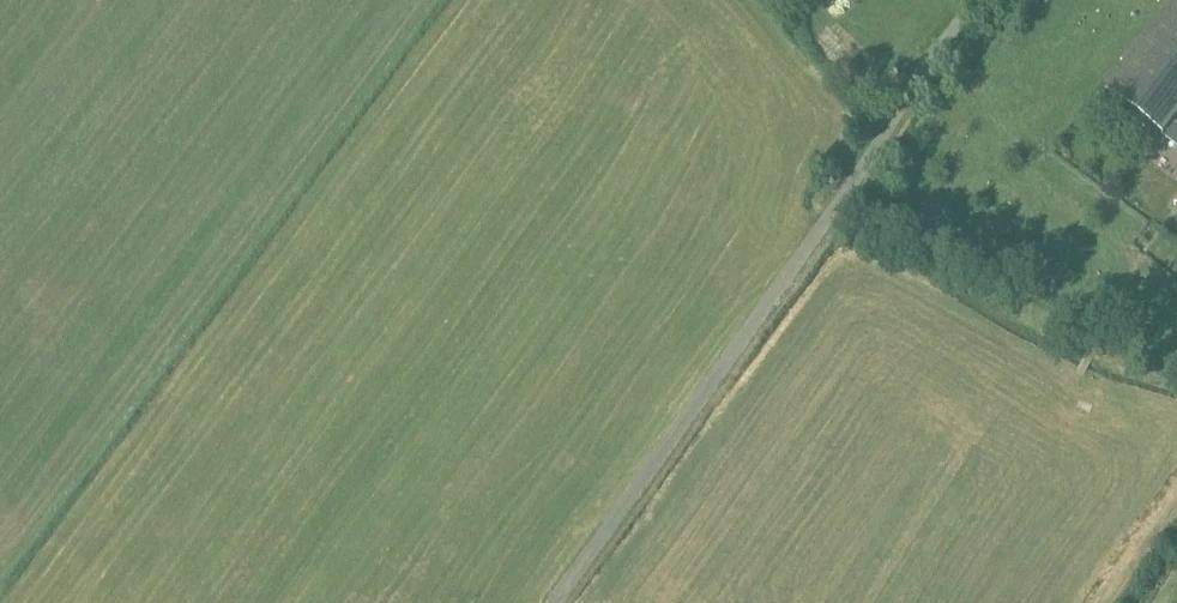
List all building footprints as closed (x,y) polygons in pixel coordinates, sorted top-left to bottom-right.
[(1176,118),(1176,0),(1174,0),(1104,90),(1163,136),(1176,118)] [(1176,181),(1176,161),(1160,152),(1152,168),(1176,181)]
